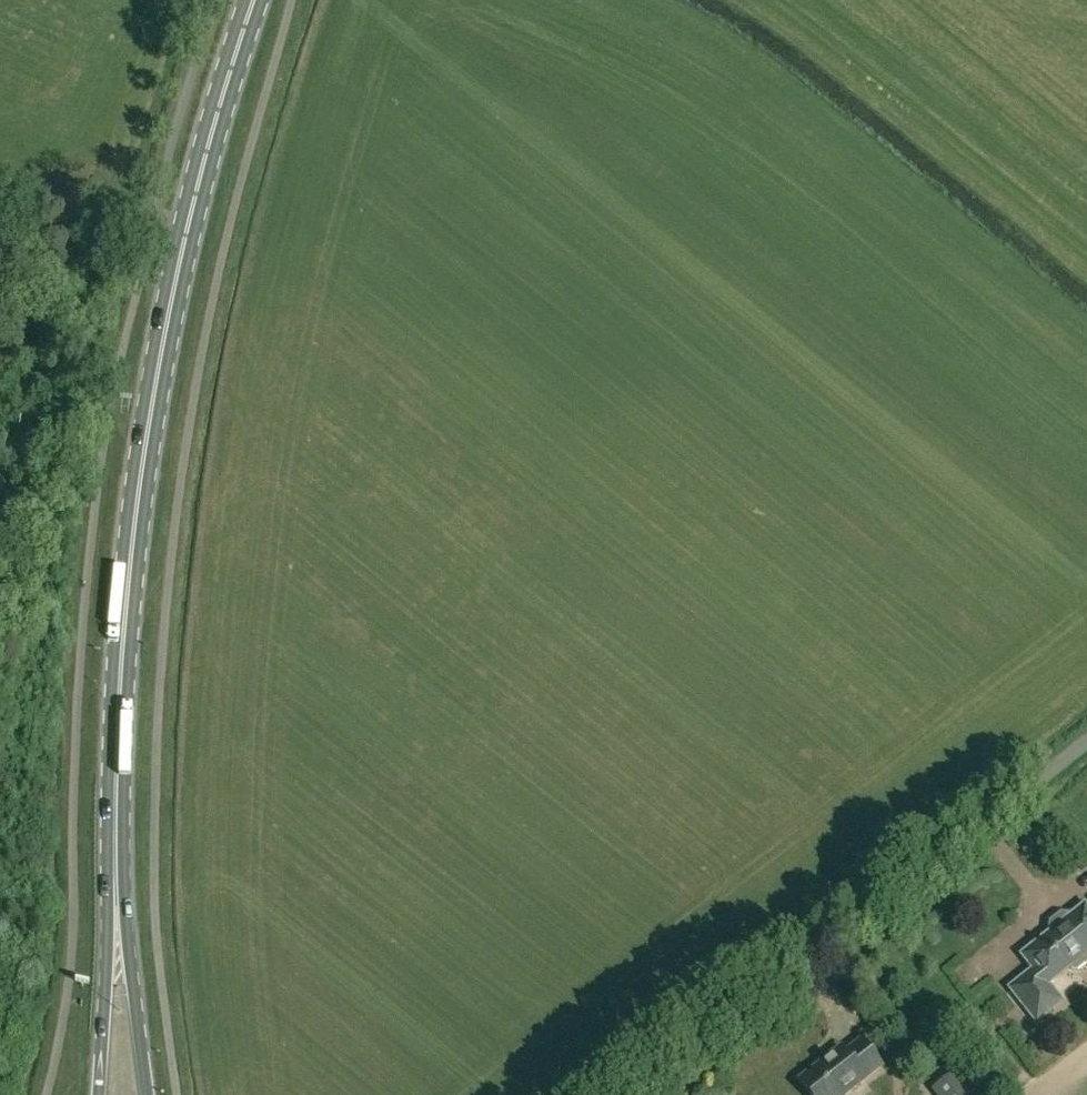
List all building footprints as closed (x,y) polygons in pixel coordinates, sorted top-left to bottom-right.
[(1037,1022),(1061,1003),(1048,985),(1086,954),(1086,909),(1085,906),(1023,956),(1034,971),(1011,989),(1037,1022)] [(812,1094),(847,1094),(883,1067),(863,1041),(847,1053),(843,1048),(801,1081),(812,1094)] [(932,1092),(935,1094),(974,1094),(957,1072),(932,1092)]
